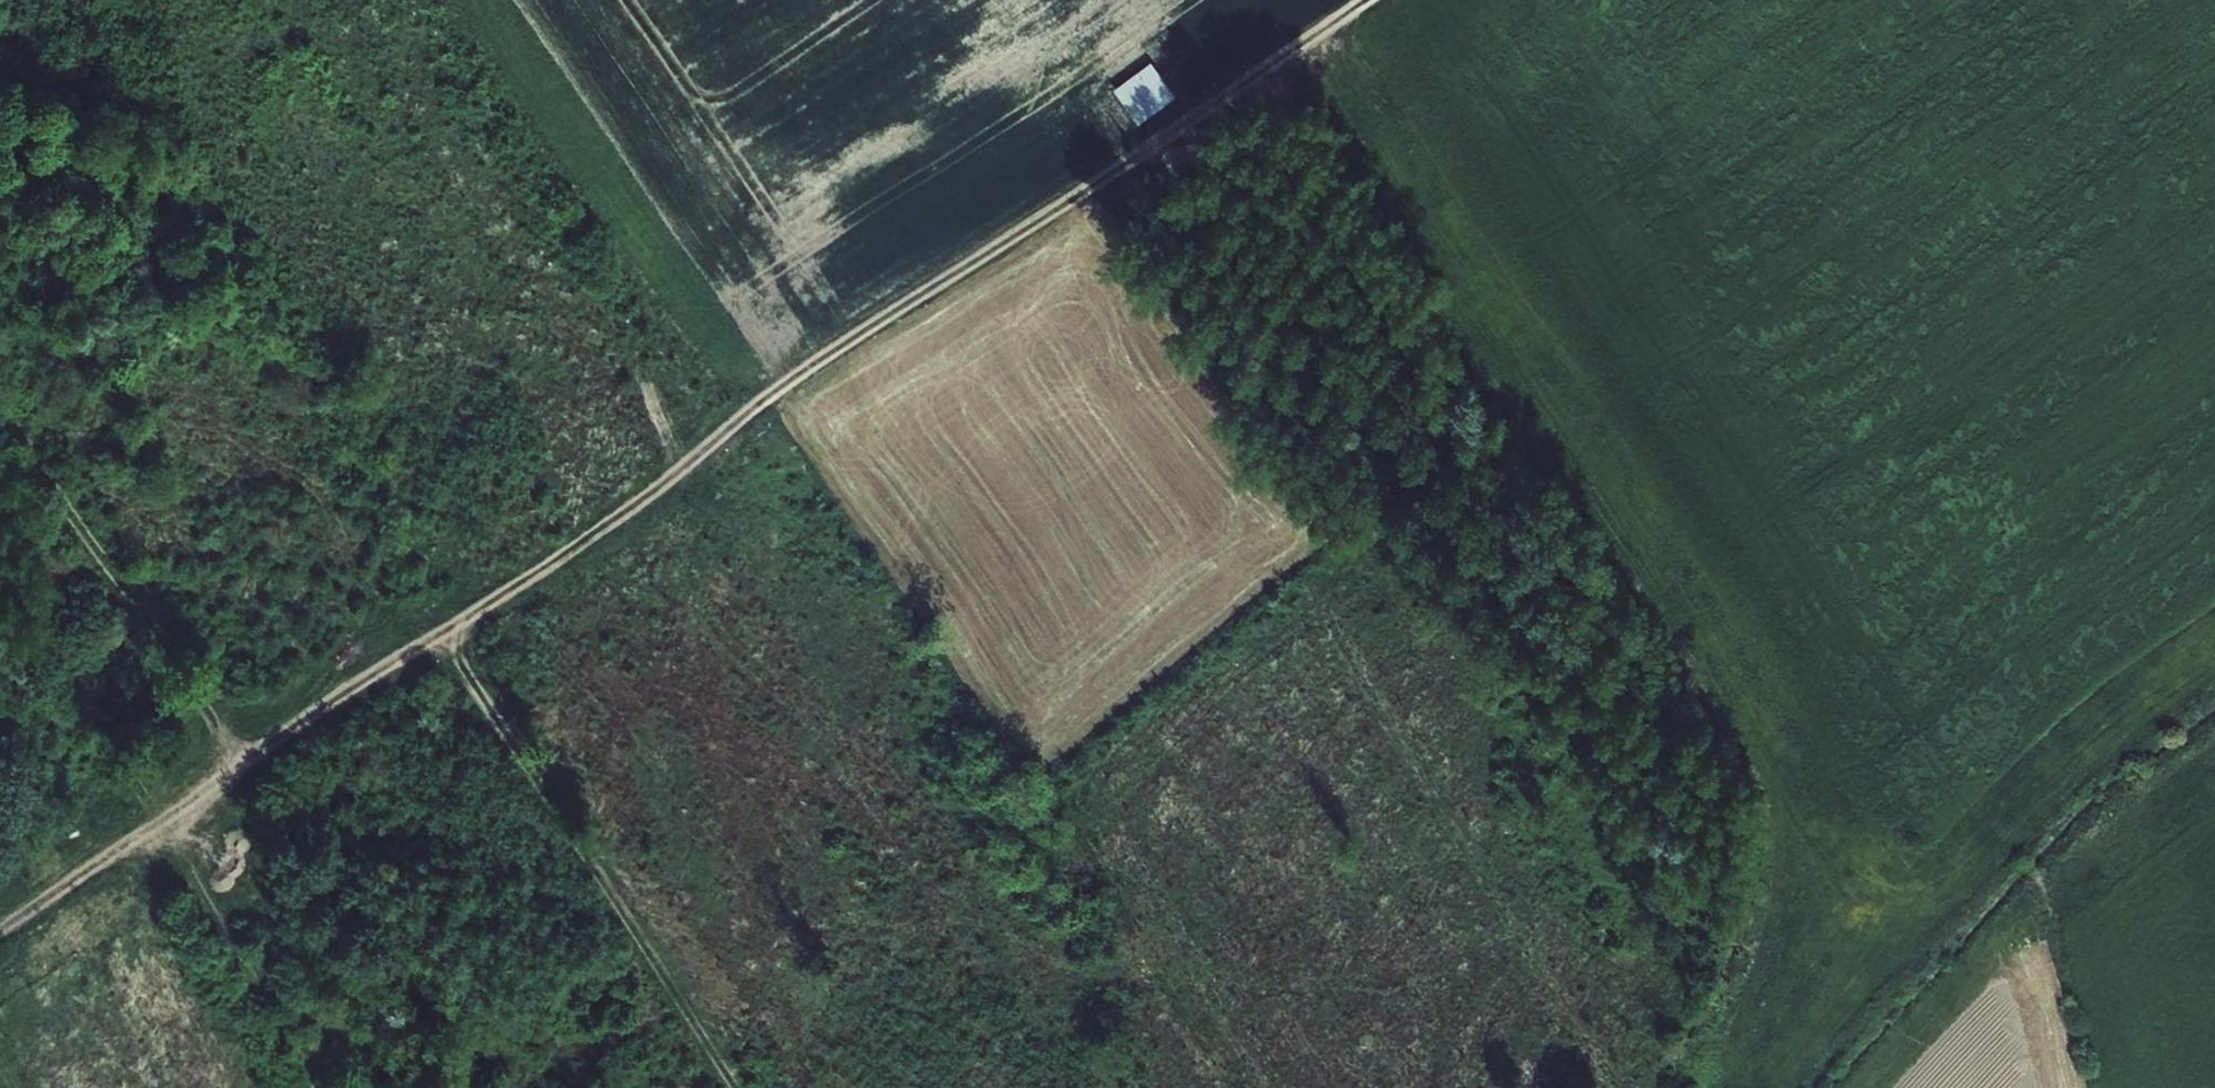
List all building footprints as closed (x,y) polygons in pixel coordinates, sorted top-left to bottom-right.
[(1152,64),(1115,92),(1142,127),(1180,99),(1152,64)]
